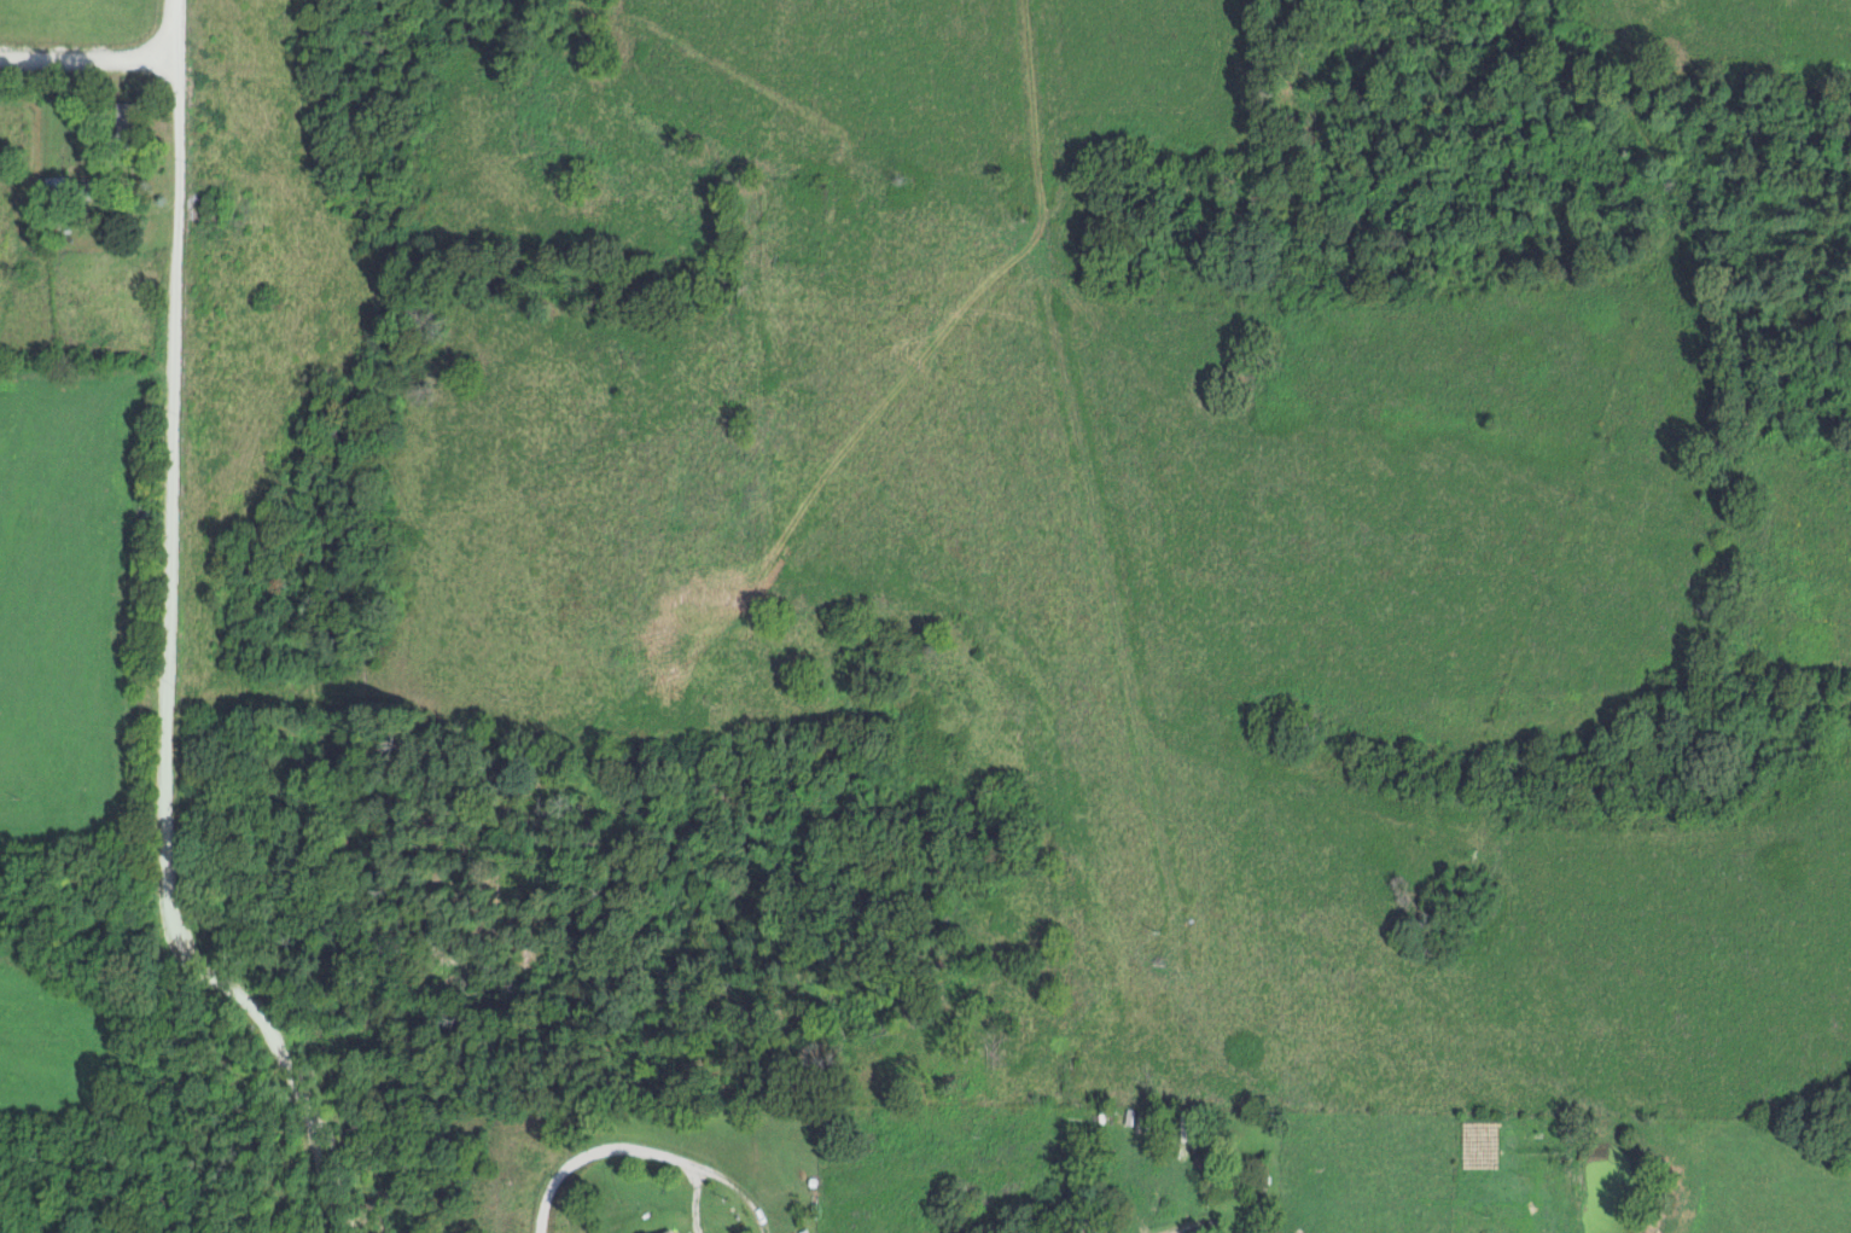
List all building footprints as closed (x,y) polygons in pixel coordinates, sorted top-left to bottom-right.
[(68,197),(67,176),(43,177),(43,198),(68,197)]
